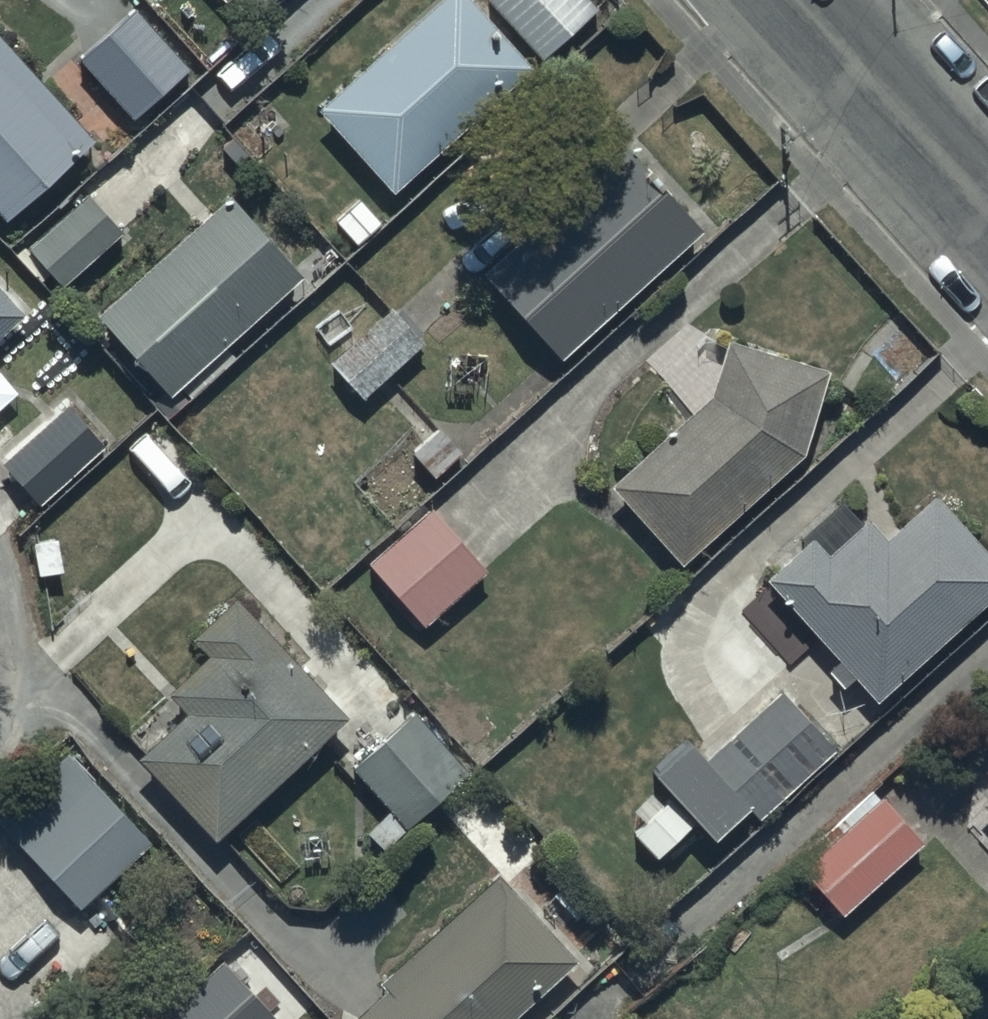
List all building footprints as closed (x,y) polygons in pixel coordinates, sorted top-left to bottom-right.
[(248,6),(265,25),(292,0),(255,0),(248,6)] [(319,114),(393,200),(536,76),(469,0),(450,0),(319,114)] [(490,3),(542,63),(598,14),(586,0),(493,0),(490,3)] [(139,13),(80,63),(132,124),(190,75),(139,13)] [(6,227),(96,147),(0,40),(0,220),(6,227)] [(701,233),(624,152),(485,283),(562,365),(701,233)] [(122,235),(89,198),(27,252),(61,290),(122,235)] [(232,201),(98,319),(169,401),(303,283),(232,201)] [(0,293),(0,341),(24,320),(0,293)] [(424,348),(390,311),(329,367),(363,404),(424,348)] [(711,399),(612,489),(681,567),(804,459),(830,375),(729,343),(711,399)] [(67,407),(0,467),(43,515),(110,455),(67,407)] [(813,542),(767,582),(840,665),(829,675),(845,692),(856,683),(876,706),(987,606),(987,556),(938,500),(888,544),(869,522),(828,559),(813,542)] [(460,546),(430,511),(366,567),(423,629),(492,571),(466,541),(460,546)] [(349,722),(237,600),(191,642),(208,661),(167,699),(186,718),(138,762),(215,846),(349,722)] [(837,751),(782,692),(707,761),(692,745),(654,780),(715,846),(751,813),(760,823),(837,751)] [(471,775),(414,713),(353,770),(410,832),(471,775)] [(62,755),(0,815),(0,828),(81,912),(150,846),(62,755)] [(924,847),(873,791),(793,864),(844,920),(924,847)] [(643,828),(634,836),(659,862),(691,832),(655,793),(631,815),(643,828)] [(496,878),(378,986),(386,995),(361,1018),(515,1018),(576,963),(496,878)] [(223,964),(166,1018),(276,1018),(223,964)] [(987,1003),(970,1018),(987,1018),(987,1004),(987,1003)]
